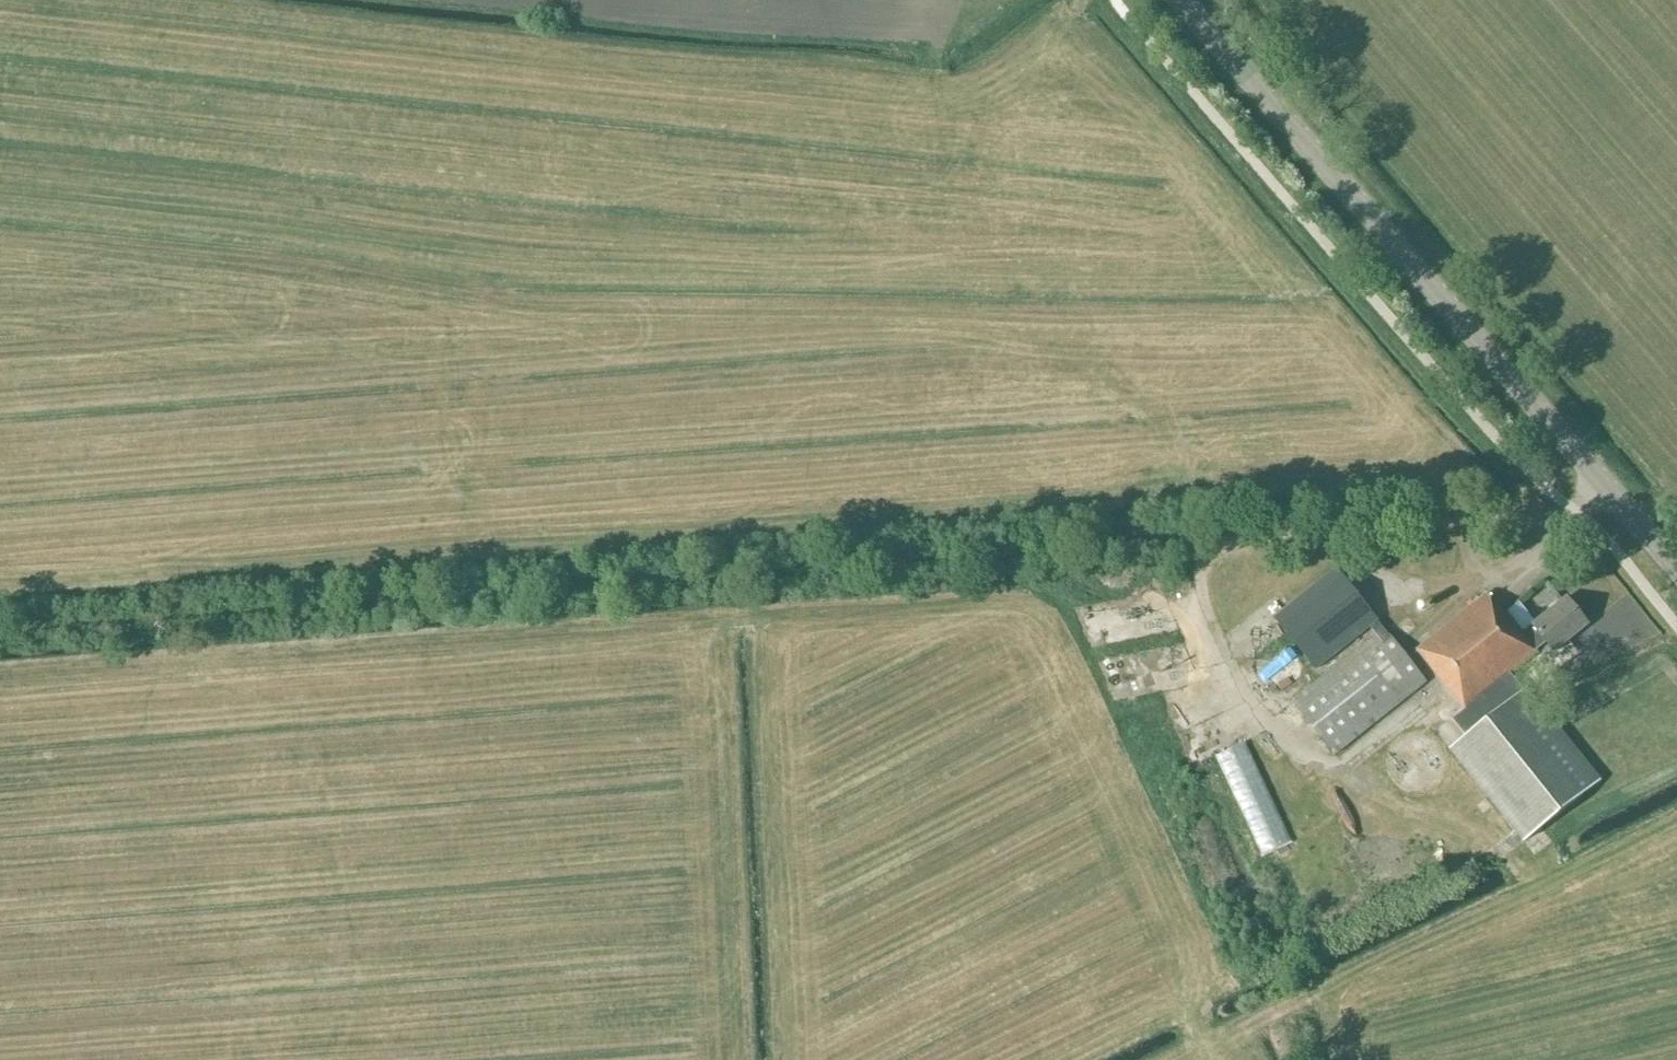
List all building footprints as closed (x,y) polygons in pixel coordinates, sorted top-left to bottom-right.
[(1369,626),(1376,635),(1383,627),(1337,567),(1272,617),(1313,669),(1369,626)] [(1418,651),(1467,709),(1511,672),(1536,651),(1547,641),(1554,649),(1588,621),(1566,595),(1522,632),(1506,612),(1503,614),(1486,594),(1418,651)] [(1384,626),(1383,627),(1376,635),(1291,700),(1333,756),(1428,683),(1384,626)] [(1271,656),(1290,673),(1303,658),(1284,641),(1271,656)] [(1142,665),(1141,646),(1123,646),(1124,665),(1142,665)] [(1523,685),(1511,672),(1467,709),(1455,719),(1470,737),(1454,751),(1529,840),(1603,778),(1524,685),(1523,685)] [(1445,770),(1447,760),(1445,751),(1441,743),(1434,736),(1426,732),(1417,730),(1408,732),(1399,736),(1393,743),(1388,751),(1387,760),(1388,770),(1393,778),(1399,785),(1408,789),(1417,790),(1426,789),(1434,785),(1441,778),(1445,770)] [(1297,830),(1270,757),(1240,768),(1254,807),(1265,803),(1269,815),(1260,818),(1268,840),(1297,830)]
